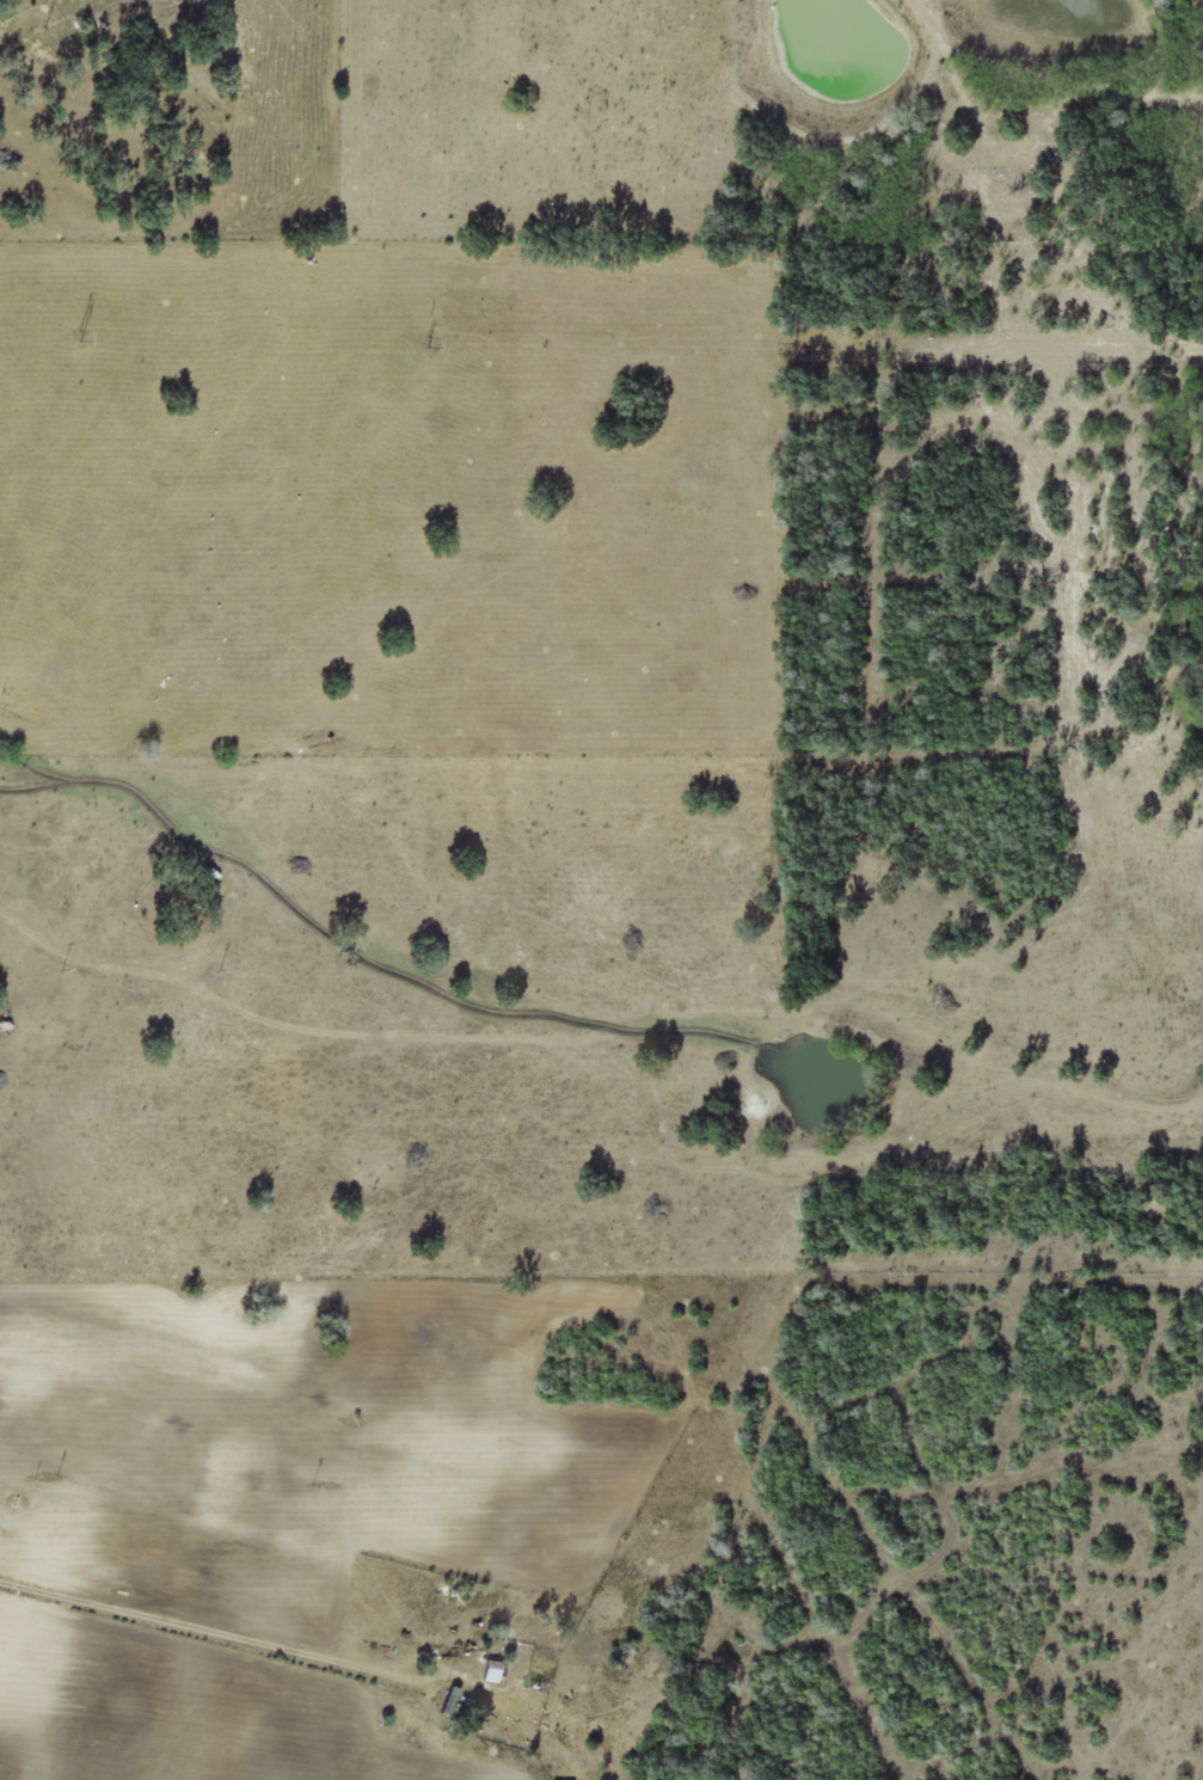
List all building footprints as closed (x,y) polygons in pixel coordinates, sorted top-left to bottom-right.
[(501,1662),(488,1660),(485,1681),(498,1683),(501,1662)]
